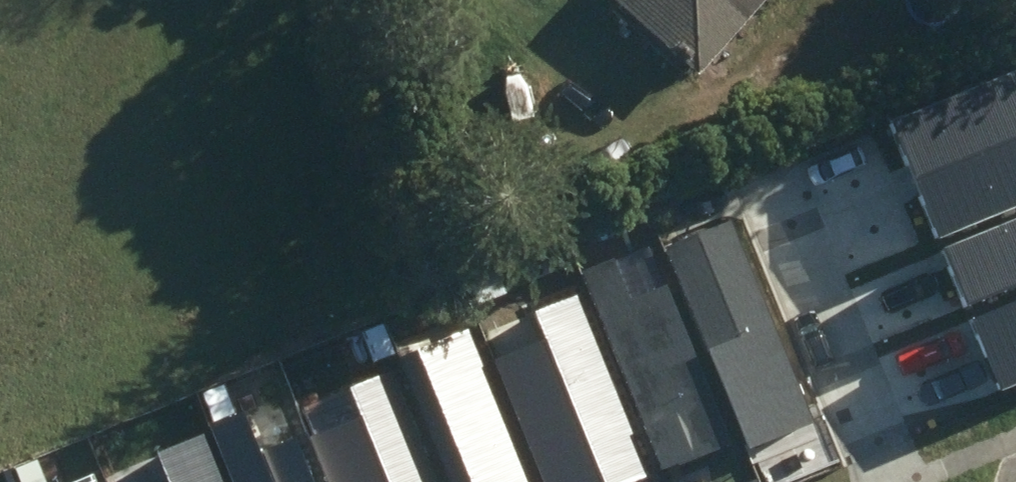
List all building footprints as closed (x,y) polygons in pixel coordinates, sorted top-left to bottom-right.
[(694,82),(766,0),(603,0),(694,82)] [(896,107),(917,164),(1015,128),(1015,63),(896,107)] [(917,164),(938,219),(1015,191),(1015,128),(917,164)] [(949,227),(969,283),(1015,266),(1015,203),(949,227)] [(738,215),(671,241),(752,444),(818,417),(738,215)] [(625,253),(587,267),(661,462),(726,437),(664,277),(638,288),(625,253)] [(553,481),(593,481),(592,481),(642,462),(575,286),(536,301),(549,336),(504,353),(553,481)] [(976,304),(1002,372),(1015,366),(1015,289),(976,304)] [(400,331),(461,481),(538,481),(467,304),(400,331)] [(339,481),(436,481),(389,359),(350,374),(363,409),(318,426),(339,481)] [(218,414),(245,481),(318,481),(296,424),(270,434),(256,399),(218,414)] [(209,416),(155,438),(173,481),(235,481),(209,416)] [(30,481),(73,481),(67,467),(30,481)]
